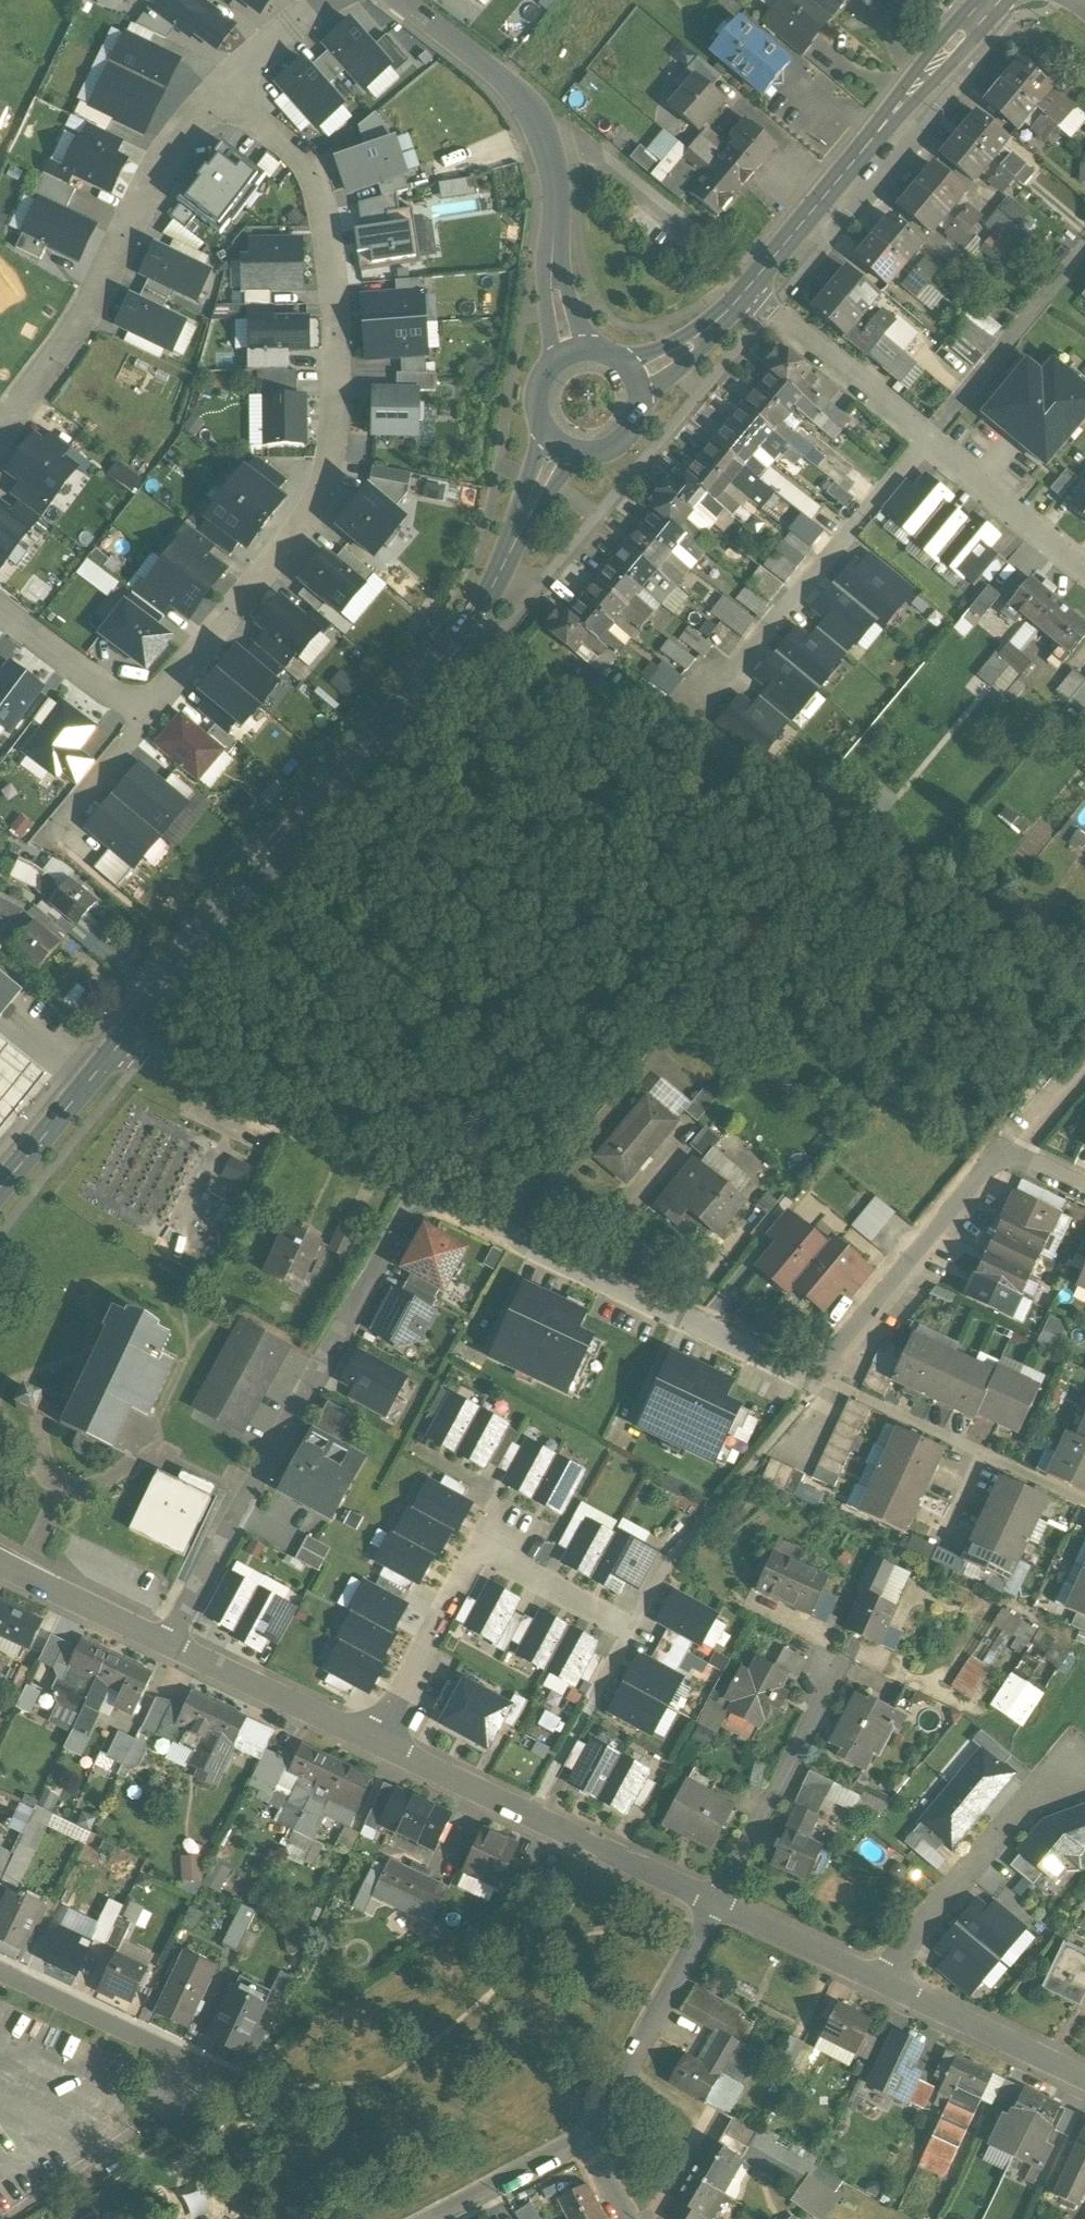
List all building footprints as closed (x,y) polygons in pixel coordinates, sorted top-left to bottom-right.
[(114,11),(120,0),(99,0),(98,3),(114,11)] [(154,9),(177,28),(190,37),(193,33),(217,51),(233,27),(209,7),(198,0),(162,0),(154,9)] [(260,15),(271,0),(240,0),(260,15)] [(809,0),(783,0),(773,12),(787,24),(809,43),(811,41),(830,18),(809,0)] [(830,18),(845,0),(809,0),(830,18)] [(164,41),(177,28),(154,9),(149,7),(136,26),(164,41)] [(737,20),(711,51),(765,95),(773,86),(783,85),(782,74),(791,64),(737,20)] [(348,21),(324,43),(330,51),(348,70),(365,89),(390,67),(373,49),(348,21)] [(809,43),(787,24),(777,36),(802,57),(814,43),(811,41),(809,43)] [(178,61),(125,36),(111,64),(165,90),(178,61)] [(386,37),(373,49),(390,67),(396,74),(409,62),(386,37)] [(696,59),(677,42),(668,52),(687,68),(696,59)] [(348,70),(330,51),(321,59),(339,78),(348,70)] [(722,77),(698,57),(687,70),(695,78),(696,77),(711,89),(722,77)] [(339,78),(321,59),(310,70),(328,89),(339,78)] [(303,61),(277,82),(285,91),(312,123),(317,129),(343,108),(328,89),(310,70),(303,61)] [(1051,89),(1019,61),(1001,82),(1034,109),(1051,89)] [(165,90),(111,64),(90,108),(144,135),(165,90)] [(695,78),(669,107),(697,132),(724,101),(711,89),(696,77),(695,78)] [(1034,109),(1001,82),(984,103),(1017,130),(1034,109)] [(1067,115),(1056,106),(1062,98),(1051,89),(1034,109),(1044,118),(1056,128),(1060,123),(1067,115)] [(312,123),(285,91),(272,102),(299,134),(312,123)] [(1076,104),(1084,113),(1084,96),(1076,104)] [(1008,141),(975,114),(958,134),(990,162),(1008,141)] [(359,128),(366,151),(392,142),(388,128),(375,115),(359,128)] [(1056,128),(1044,118),(1034,131),(1046,141),(1052,133),(1056,128)] [(113,194),(131,155),(120,150),(125,138),(87,120),(64,172),(73,177),(113,194)] [(735,143),(731,147),(729,150),(711,171),(737,193),(744,186),(761,166),(777,146),(746,120),(730,139),(735,143)] [(729,150),(705,130),(687,151),(688,152),(711,171),(729,150)] [(990,162),(958,134),(941,155),(973,182),(990,162)] [(410,172),(398,139),(366,151),(336,162),(348,194),(378,184),(403,175),(410,172)] [(255,191),(266,177),(223,144),(205,167),(201,164),(196,170),(191,176),(195,179),(177,202),(180,204),(196,217),(221,236),(232,221),(227,218),(251,188),(255,191)] [(687,151),(678,144),(669,155),(679,163),(681,161),(688,152),(687,151)] [(667,162),(652,150),(639,166),(653,178),(667,162)] [(711,171),(688,152),(681,161),(688,167),(703,179),(711,171)] [(1023,167),(1011,157),(1001,170),(1013,180),(1017,176),(1023,167)] [(688,167),(681,161),(679,163),(675,167),(682,174),(688,167)] [(50,165),(45,176),(68,187),(73,177),(64,172),(50,165)] [(964,193),(932,166),(915,186),(947,214),(964,193)] [(688,167),(682,174),(675,167),(669,174),(688,190),(687,192),(691,194),(703,179),(688,167)] [(1001,170),(990,183),(1002,193),(1009,185),(1013,180),(1001,170)] [(737,193),(711,171),(703,179),(691,194),(718,216),(737,193)] [(688,190),(669,174),(661,184),(680,200),(687,192),(688,190)] [(403,175),(378,184),(384,198),(397,195),(409,192),(403,175)] [(38,202),(65,215),(76,191),(68,187),(45,176),(43,176),(32,199),(38,202)] [(493,176),(437,179),(439,216),(495,213),(493,176)] [(947,214),(915,186),(898,207),(930,234),(938,224),(947,214)] [(359,205),(362,230),(389,226),(387,213),(399,211),(397,195),(384,198),(359,205)] [(1029,216),(1008,199),(997,212),(1017,229),(1018,229),(1027,218),(1029,216)] [(79,266),(96,231),(65,215),(38,202),(21,238),(46,250),(79,266)] [(196,217),(180,204),(170,218),(186,231),(196,217)] [(362,230),(354,231),(361,272),(420,262),(412,209),(399,211),(387,213),(389,226),(362,230)] [(980,219),(968,209),(958,222),(973,235),(976,237),(981,231),(974,226),(980,219)] [(958,222),(947,214),(938,224),(948,233),(958,222)] [(923,244),(891,216),(873,237),(906,264),(923,244)] [(1027,218),(1018,229),(1024,235),(1034,223),(1027,218)] [(969,232),(958,222),(948,233),(947,235),(959,245),(966,237),(969,232)] [(1015,249),(998,235),(992,243),(1009,257),(1015,249)] [(906,264),(873,237),(856,258),(889,285),(897,275),(906,264)] [(46,250),(21,238),(15,249),(40,262),(46,250)] [(992,243),(990,241),(982,251),(1001,266),(1009,257),(992,243)] [(244,243),(245,291),(271,291),(303,291),(302,243),(244,243)] [(212,273),(157,246),(143,275),(150,278),(173,290),(198,301),(212,273)] [(939,270),(927,260),(916,273),(928,283),(932,278),(939,270)] [(906,264),(897,275),(907,284),(916,273),(906,264)] [(878,294),(846,266),(828,287),(861,314),(871,302),(878,294)] [(928,283),(916,273),(907,284),(906,286),(918,296),(928,283)] [(150,278),(144,290),(168,301),(173,290),(150,278)] [(421,280),(396,282),(397,294),(422,293),(421,280)] [(861,314),(828,287),(811,308),(844,335),(861,314)] [(168,301),(144,290),(138,301),(162,313),(168,301)] [(271,291),(245,291),(246,308),(249,307),(271,307),(271,291)] [(361,297),(364,330),(425,325),(422,293),(397,294),(361,297)] [(138,301),(131,299),(118,326),(172,352),(186,325),(162,313),(138,301)] [(1004,328),(970,300),(961,311),(965,314),(994,338),(995,339),(1004,328)] [(881,311),(871,302),(861,314),(871,323),(881,311)] [(918,333),(887,306),(883,311),(894,320),(883,333),(903,350),(918,333)] [(271,307),(249,307),(249,319),(275,318),(275,307),(271,307)] [(883,311),(882,310),(881,311),(871,323),(883,333),(894,320),(883,311)] [(861,314),(844,335),(866,354),(883,333),(871,323),(861,314)] [(994,338),(965,314),(954,327),(983,351),(994,338)] [(249,319),(250,351),(288,351),(313,350),(312,318),(275,318),(249,319)] [(364,330),(366,362),(400,360),(427,358),(425,325),(364,330)] [(883,333),(866,354),(890,374),(907,353),(903,350),(883,333)] [(809,373),(780,349),(765,367),(772,374),(773,373),(794,391),(802,381),(809,373)] [(250,351),(248,351),(249,373),(258,372),(288,372),(288,351),(250,351)] [(907,353),(890,374),(900,382),(917,362),(907,353)] [(986,414),(1046,463),(1084,416),(1084,380),(1052,353),(1042,364),(1033,357),(986,414)] [(427,358),(400,360),(401,375),(426,374),(427,358)] [(288,372),(258,372),(258,397),(268,397),(297,397),(297,372),(288,372)] [(794,391),(773,373),(772,374),(758,391),(788,416),(794,409),(803,398),(794,391)] [(820,397),(802,381),(794,391),(803,398),(813,406),(820,397)] [(423,392),(376,391),(375,434),(422,435),(423,392)] [(788,416),(758,391),(743,409),(774,434),(782,424),(788,416)] [(268,397),(268,445),(306,445),(306,397),(297,397),(268,397)] [(838,411),(820,397),(813,406),(822,413),(830,420),(838,411)] [(813,406),(803,398),(794,409),(813,424),(822,413),(813,406)] [(774,434),(743,409),(730,426),(759,451),(765,444),(774,434)] [(813,424),(827,436),(836,426),(830,420),(822,413),(813,424)] [(801,439),(782,424),(774,434),(793,449),(801,439)] [(759,451),(730,426),(716,443),(745,468),(753,458),(759,451)] [(49,433),(42,443),(62,458),(70,448),(49,433)] [(793,449),(774,434),(765,444),(784,460),(793,449)] [(42,443),(36,438),(11,470),(22,479),(54,503),(79,471),(62,458),(42,443)] [(816,452),(801,439),(793,449),(808,462),(816,452)] [(745,468),(716,443),(701,461),(731,485),(736,478),(745,468)] [(256,458),(246,470),(278,494),(287,482),(256,458)] [(772,473),(753,458),(745,468),(763,483),(772,473)] [(731,485),(701,461),(686,479),(707,496),(715,503),(724,493),(731,485)] [(412,474),(374,467),(369,491),(393,511),(407,495),(412,474)] [(763,483),(745,468),(736,478),(754,494),(763,483)] [(246,470),(227,496),(270,527),(289,501),(278,494),(246,470)] [(707,496),(686,479),(678,471),(663,488),(693,513),(699,506),(707,496)] [(1061,497),(1076,479),(1067,471),(1051,489),(1061,497)] [(822,511),(781,480),(780,481),(772,473),(763,483),(790,505),(812,523),(822,511)] [(893,517),(916,538),(945,505),(950,499),(926,478),(917,489),(893,517)] [(54,503),(22,479),(9,495),(21,504),(41,520),(54,503)] [(893,517),(917,489),(908,481),(882,511),(891,519),(893,517)] [(790,505),(763,483),(754,494),(781,516),(790,505)] [(855,500),(834,483),(826,494),(847,510),(855,500)] [(1068,507),(1084,522),(1084,487),(1068,507)] [(693,513),(663,488),(649,506),(657,513),(678,531),(686,521),(693,513)] [(393,511),(369,491),(339,526),(377,556),(405,521),(393,511)] [(742,508),(724,493),(715,503),(725,511),(734,518),(742,508)] [(227,496),(208,522),(239,545),(251,553),(270,527),(227,496)] [(715,503),(707,496),(699,506),(717,521),(725,511),(715,503)] [(21,504),(11,516),(33,532),(41,520),(21,504)] [(945,505),(916,538),(914,541),(937,560),(940,557),(968,524),(945,505)] [(0,507),(0,554),(9,561),(11,562),(33,532),(11,516),(0,507)] [(752,516),(742,508),(734,518),(743,526),(752,516)] [(678,531),(657,513),(641,531),(671,557),(678,548),(687,538),(678,531)] [(942,559),(963,577),(988,549),(997,538),(974,517),(968,524),(940,557),(942,559)] [(704,536),(686,521),(678,531),(687,538),(696,546),(704,536)] [(208,522),(199,534),(215,546),(230,557),(239,545),(208,522)] [(199,534),(186,525),(177,537),(181,541),(183,539),(207,557),(215,546),(199,534)] [(671,557),(641,531),(627,548),(657,573),(665,563),(671,557)] [(696,546),(687,538),(678,548),(696,564),(705,553),(696,546)] [(207,557),(183,539),(181,541),(165,563),(207,595),(225,571),(207,557)] [(806,559),(784,542),(776,553),(798,569),(806,559)] [(657,573),(627,548),(613,566),(642,591),(649,583),(657,573)] [(999,558),(988,549),(964,579),(975,588),(999,558)] [(364,587),(374,575),(345,551),(335,562),(364,587)] [(798,569),(776,553),(766,566),(787,583),(798,569)] [(0,554),(0,573),(9,561),(0,554)] [(327,604),(341,615),(364,587),(335,562),(324,554),(301,582),(307,587),(327,604)] [(73,574),(106,597),(118,581),(84,558),(73,574)] [(207,595),(165,563),(147,585),(146,587),(170,606),(188,619),(207,595)] [(683,579),(665,563),(657,573),(676,588),(683,579)] [(881,627),(903,601),(874,578),(856,563),(835,588),(875,622),(881,627)] [(642,591),(613,566),(598,583),(628,608),(636,598),(642,591)] [(785,587),(761,568),(754,577),(778,596),(785,587)] [(883,568),(874,578),(903,601),(911,591),(883,568)] [(676,588),(657,573),(649,583),(667,598),(676,588)] [(778,596),(754,577),(748,586),(772,604),(778,596)] [(170,606),(146,587),(147,585),(141,581),(132,593),(133,594),(162,616),(170,606)] [(1026,581),(1005,606),(1015,614),(1037,633),(1058,607),(1026,581)] [(628,608),(598,583),(583,601),(613,626),(618,619),(628,608)] [(299,597),(319,614),(327,604),(307,587),(299,597)] [(816,610),(826,619),(856,645),(875,622),(835,588),(816,610)] [(985,588),(967,609),(980,619),(997,598),(985,588)] [(770,607),(748,589),(738,602),(760,619),(770,607)] [(126,605),(156,628),(164,617),(133,594),(125,605),(126,605)] [(654,613),(636,598),(628,608),(645,623),(654,613)] [(306,621),(280,599),(259,624),(267,632),(297,656),(298,657),(319,633),(325,638),(333,628),(314,611),(306,621)] [(754,625),(722,600),(711,615),(743,639),(754,625)] [(613,626),(583,601),(568,618),(568,619),(589,637),(597,643),(606,633),(613,626)] [(156,628),(126,605),(103,636),(147,670),(171,639),(156,628)] [(1015,614),(1005,606),(999,614),(1009,622),(1015,614)] [(1058,607),(1037,633),(1057,649),(1050,658),(1061,667),(1084,637),(1084,629),(1058,607)] [(645,623),(628,608),(618,619),(636,634),(645,623)] [(568,618),(560,611),(545,629),(574,654),(589,637),(568,619),(568,618)] [(847,655),(856,645),(826,619),(817,630),(847,655)] [(817,630),(809,640),(839,665),(847,655),(817,630)] [(818,690),(839,665),(809,640),(797,631),(777,656),(818,690)] [(267,632),(256,645),(285,671),(297,656),(267,632)] [(713,647),(693,632),(685,643),(705,658),(713,647)] [(624,648),(606,633),(597,643),(607,652),(615,659),(624,648)] [(597,643),(589,637),(574,654),(586,664),(593,656),(599,661),(607,652),(597,643)] [(695,661),(668,642),(660,653),(685,673),(695,661)] [(256,645),(246,656),(275,681),(285,671),(256,645)] [(1017,657),(1005,647),(995,659),(1007,669),(1017,657)] [(239,650),(221,671),(261,706),(280,685),(275,681),(246,656),(239,650)] [(599,661),(593,656),(586,664),(600,677),(615,659),(607,652),(599,661)] [(757,679),(768,688),(798,714),(818,690),(776,656),(757,679)] [(1028,666),(1017,657),(1007,669),(1018,678),(1028,666)] [(1007,669),(995,659),(990,665),(1003,675),(1007,669)] [(10,730),(42,689),(10,665),(4,672),(0,678),(0,723),(10,730)] [(677,687),(657,672),(658,670),(651,665),(641,678),(669,698),(677,687)] [(683,680),(662,665),(658,670),(657,672),(677,687),(683,680)] [(221,671),(202,691),(209,698),(239,723),(243,727),(261,706),(221,671)] [(1055,694),(1069,705),(1084,685),(1084,684),(1072,673),(1055,694)] [(1069,705),(1081,715),(1084,710),(1084,685),(1069,705)] [(790,724),(798,714),(768,688),(759,699),(790,724)] [(209,698),(198,711),(227,736),(239,723),(209,698)] [(759,699),(751,709),(781,734),(790,724),(759,699)] [(761,758),(781,734),(751,709),(740,700),(719,724),(761,758)] [(60,708),(50,701),(35,721),(45,729),(60,708)] [(45,729),(27,753),(76,789),(96,762),(79,750),(95,728),(62,705),(60,708),(45,729)] [(221,751),(182,717),(159,744),(198,778),(221,751)] [(140,767),(115,797),(161,837),(187,806),(164,786),(140,767)] [(164,786),(187,806),(196,796),(172,776),(164,786)] [(115,797),(88,829),(111,849),(135,868),(161,837),(115,797)] [(118,888),(135,868),(111,849),(95,869),(118,888)] [(55,883),(46,876),(35,890),(45,899),(50,902),(59,892),(52,886),(55,883)] [(95,904),(68,881),(59,892),(50,902),(77,925),(95,904)] [(50,902),(45,899),(37,908),(51,920),(68,935),(77,925),(50,902)] [(0,902),(0,938),(11,948),(33,922),(21,912),(0,902)] [(51,920),(42,930),(60,945),(68,935),(51,920)] [(33,922),(11,948),(19,955),(15,960),(21,964),(25,960),(38,971),(60,945),(42,930),(33,922)] [(21,990),(0,973),(0,1016),(21,990)] [(66,998),(74,1006),(90,992),(82,983),(66,998)] [(44,1077),(16,1053),(0,1039),(0,1129),(44,1077)] [(1054,1077),(1045,1070),(1035,1081),(1044,1089),(1054,1077)] [(1039,1094),(1030,1087),(1014,1106),(1022,1114),(1039,1094)] [(704,1090),(686,1112),(697,1122),(715,1100),(704,1090)] [(647,1097),(596,1158),(626,1183),(665,1137),(653,1126),(665,1112),(647,1097)] [(719,1141),(704,1128),(689,1147),(704,1159),(719,1141)] [(220,1177),(244,1186),(252,1164),(227,1155),(220,1177)] [(743,1201),(697,1164),(679,1186),(675,1183),(654,1209),(675,1225),(686,1212),(715,1236),(743,1201)] [(1064,1201),(1021,1181),(1016,1193),(1058,1213),(1064,1201)] [(1016,1193),(1015,1193),(1005,1214),(1049,1235),(1060,1214),(1058,1213),(1016,1193)] [(876,1197),(852,1227),(871,1243),(896,1213),(876,1197)] [(785,1212),(768,1233),(779,1243),(797,1222),(785,1212)] [(1049,1235),(1005,1214),(995,1235),(1040,1256),(1049,1235)] [(827,1246),(798,1222),(779,1243),(758,1268),(787,1293),(793,1286),(827,1246)] [(321,1243),(288,1227),(265,1275),(292,1287),(299,1270),(307,1274),(321,1243)] [(356,1235),(341,1228),(330,1252),(345,1259),(356,1235)] [(436,1236),(426,1230),(418,1244),(412,1254),(413,1255),(405,1269),(413,1273),(441,1289),(443,1290),(450,1278),(456,1282),(464,1266),(458,1263),(464,1252),(454,1246),(455,1245),(437,1236),(436,1236)] [(1040,1256),(995,1235),(986,1256),(1030,1277),(1040,1256)] [(1077,1254),(1084,1258),(1084,1237),(1077,1254)] [(827,1246),(793,1286),(822,1310),(843,1285),(861,1264),(862,1264),(832,1239),(827,1246)] [(1030,1277),(986,1256),(976,1276),(1020,1297),(1030,1277)] [(861,1264),(843,1285),(855,1295),(873,1274),(861,1264)] [(1076,1286),(1084,1290),(1084,1267),(1076,1286)] [(441,1289),(413,1273),(407,1284),(435,1300),(441,1289)] [(1020,1297),(976,1276),(966,1297),(1011,1318),(1020,1297)] [(435,1300),(407,1284),(401,1296),(400,1296),(431,1313),(431,1312),(437,1301),(435,1300)] [(585,1316),(525,1288),(491,1359),(576,1398),(602,1342),(578,1330),(585,1316)] [(399,1295),(391,1309),(386,1305),(379,1317),(381,1318),(374,1332),(393,1343),(395,1348),(423,1341),(421,1335),(433,1313),(431,1312),(431,1313),(400,1296),(401,1296),(399,1295)] [(116,1312),(114,1316),(111,1314),(111,1316),(114,1317),(112,1320),(109,1319),(108,1320),(111,1322),(110,1325),(107,1324),(106,1325),(109,1327),(107,1330),(104,1329),(104,1330),(107,1332),(67,1414),(42,1402),(42,1401),(25,1392),(16,1410),(34,1419),(36,1414),(62,1426),(61,1427),(78,1435),(74,1444),(74,1448),(75,1451),(78,1454),(81,1456),(85,1456),(89,1454),(91,1452),(95,1443),(112,1452),(112,1451),(126,1458),(132,1446),(131,1446),(144,1419),(148,1420),(149,1419),(175,1364),(161,1357),(162,1356),(159,1354),(160,1351),(163,1352),(164,1351),(161,1349),(162,1346),(166,1347),(166,1346),(163,1345),(165,1341),(168,1343),(168,1341),(165,1340),(167,1336),(170,1338),(171,1336),(166,1334),(158,1330),(159,1328),(160,1326),(154,1322),(149,1319),(144,1316),(139,1314),(134,1313),(128,1311),(127,1313),(128,1313),(127,1315),(119,1311),(118,1312),(114,1309),(113,1311),(116,1312)] [(1050,1315),(1036,1340),(1053,1349),(1067,1324),(1050,1315)] [(288,1349),(242,1324),(219,1365),(226,1369),(221,1378),(233,1385),(214,1420),(241,1435),(288,1349)] [(934,1345),(913,1336),(905,1351),(900,1362),(895,1373),(892,1380),(913,1390),(934,1345)] [(905,1351),(884,1340),(878,1352),(900,1362),(905,1351)] [(954,1355),(934,1345),(913,1390),(933,1400),(954,1355)] [(900,1362),(878,1352),(873,1363),(895,1373),(900,1362)] [(407,1378),(360,1353),(344,1383),(392,1408),(407,1378)] [(733,1384),(673,1355),(638,1428),(724,1468),(732,1451),(729,1450),(739,1429),(742,1431),(750,1413),(725,1401),(733,1384)] [(954,1355),(933,1400),(954,1409),(975,1365),(954,1355)] [(895,1373),(873,1363),(868,1375),(890,1385),(892,1380),(895,1373)] [(995,1374),(975,1365),(954,1409),(975,1419),(977,1414),(996,1374),(995,1374)] [(1018,1379),(997,1369),(995,1374),(996,1374),(977,1414),(997,1424),(1018,1379)] [(890,1385),(868,1375),(863,1386),(884,1396),(890,1385)] [(1040,1389),(1018,1379),(997,1424),(1019,1434),(1040,1389)] [(386,1419),(392,1408),(357,1390),(351,1400),(386,1419)] [(480,1412),(454,1398),(429,1438),(457,1453),(480,1412)] [(871,1409),(849,1399),(844,1410),(866,1420),(871,1409)] [(353,1417),(329,1404),(314,1433),(343,1450),(348,1442),(341,1438),(353,1417)] [(866,1420),(844,1410),(838,1421),(860,1432),(866,1420)] [(508,1427),(480,1412),(457,1453),(484,1468),(508,1427)] [(860,1432),(838,1421),(833,1433),(855,1443),(860,1432)] [(943,1450),(898,1429),(889,1450),(933,1471),(943,1450)] [(314,1433),(281,1493),(333,1521),(365,1462),(343,1450),(314,1433)] [(855,1443),(833,1433),(828,1444),(850,1455),(855,1443)] [(1077,1439),(1077,1438),(1068,1434),(1058,1455),(1084,1468),(1084,1443),(1077,1439)] [(533,1499),(555,1457),(528,1443),(524,1450),(510,1476),(506,1485),(533,1499)] [(850,1455),(828,1444),(822,1456),(844,1466),(850,1455)] [(500,1470),(510,1476),(524,1450),(513,1445),(500,1470)] [(933,1471),(889,1450),(879,1471),(923,1492),(933,1471)] [(1058,1455),(1048,1476),(1084,1494),(1084,1468),(1058,1455)] [(844,1466),(822,1456),(817,1467),(839,1478),(844,1466)] [(555,1457),(533,1499),(561,1515),(584,1472),(555,1457)] [(783,1464),(771,1459),(761,1481),(772,1486),(783,1464)] [(794,1470),(783,1464),(772,1486),(784,1492),(794,1470)] [(839,1478),(817,1467),(812,1478),(834,1489),(839,1478)] [(794,1470),(784,1492),(795,1497),(805,1475),(794,1470)] [(180,1481),(160,1472),(132,1530),(185,1556),(213,1498),(203,1493),(208,1483),(185,1471),(180,1481)] [(923,1492),(879,1471),(869,1492),(914,1512),(923,1492)] [(468,1489),(445,1477),(439,1488),(462,1501),(468,1489)] [(1046,1498),(1002,1478),(992,1499),(1036,1520),(1046,1498)] [(439,1488),(429,1483),(414,1511),(452,1532),(456,1534),(471,1505),(462,1501),(439,1488)] [(914,1512),(869,1492),(859,1513),(904,1534),(914,1512)] [(1036,1520),(992,1499),(982,1520),(1027,1540),(1036,1520)] [(414,1511),(410,1508),(396,1534),(396,1535),(434,1556),(438,1558),(452,1532),(414,1511)] [(570,1552),(586,1523),(576,1517),(560,1546),(570,1552)] [(1027,1540),(982,1520),(973,1540),(1017,1561),(1027,1540)] [(591,1579),(614,1538),(586,1523),(570,1552),(564,1564),(591,1579)] [(392,1532),(377,1561),(419,1584),(434,1556),(396,1535),(396,1534),(392,1532)] [(645,1548),(617,1532),(614,1538),(591,1579),(619,1594),(625,1583),(645,1548)] [(318,1574),(331,1550),(308,1538),(296,1562),(318,1574)] [(1017,1561),(973,1540),(963,1562),(1008,1583),(1017,1561)] [(656,1554),(645,1548),(625,1583),(637,1590),(656,1554)] [(829,1579),(775,1554),(758,1590),(812,1615),(829,1579)] [(875,1560),(859,1593),(864,1596),(864,1595),(879,1602),(895,1570),(875,1560)] [(1077,1589),(1084,1593),(1084,1571),(1077,1589)] [(208,1617),(235,1632),(259,1590),(231,1575),(208,1617)] [(407,1607),(364,1586),(350,1613),(391,1634),(407,1607)] [(518,1601),(490,1586),(479,1605),(467,1628),(494,1642),(495,1643),(512,1612),(518,1601)] [(1077,1589),(1067,1610),(1084,1619),(1084,1593),(1077,1589)] [(235,1632),(233,1636),(261,1652),(268,1639),(287,1606),(259,1590),(235,1632)] [(825,1591),(812,1616),(823,1622),(835,1597),(825,1591)] [(669,1628),(701,1645),(715,1617),(673,1595),(658,1623),(669,1628)] [(879,1602),(864,1595),(864,1596),(847,1631),(879,1646),(896,1610),(879,1602)] [(0,1598),(0,1634),(2,1630),(32,1644),(44,1619),(0,1598)] [(479,1605),(468,1598),(455,1621),(467,1628),(479,1605)] [(298,1612),(287,1606),(268,1639),(280,1645),(298,1612)] [(1003,1610),(971,1657),(991,1669),(1012,1637),(1021,1622),(1003,1610)] [(512,1612),(495,1643),(494,1642),(492,1647),(505,1653),(511,1642),(524,1618),(512,1612)] [(395,1637),(353,1614),(339,1642),(380,1663),(395,1637)] [(569,1629),(541,1614),(536,1623),(523,1648),(518,1656),(546,1671),(569,1629)] [(524,1618),(511,1642),(523,1648),(536,1623),(525,1616),(524,1618)] [(1040,1633),(1021,1622),(1012,1637),(1017,1639),(1026,1645),(1025,1646),(1029,1649),(1040,1633)] [(669,1628),(663,1640),(688,1653),(694,1642),(669,1628)] [(597,1644),(569,1629),(546,1671),(574,1686),(578,1678),(592,1653),(597,1644)] [(1069,1653),(1040,1633),(1029,1649),(993,1706),(1022,1726),(1069,1653)] [(38,1661),(54,1669),(67,1642),(51,1634),(38,1661)] [(1026,1645),(1017,1639),(1011,1649),(1020,1655),(1025,1646),(1026,1645)] [(663,1640),(657,1652),(682,1665),(688,1653),(663,1640)] [(108,1653),(82,1641),(69,1669),(95,1681),(108,1653)] [(385,1666),(341,1644),(328,1671),(332,1673),(356,1685),(371,1693),(385,1666)] [(808,1661),(785,1648),(775,1668),(789,1675),(788,1677),(797,1682),(808,1661)] [(657,1652),(651,1663),(676,1676),(682,1665),(657,1652)] [(134,1665),(108,1653),(95,1681),(120,1693),(121,1693),(134,1665)] [(603,1659),(592,1653),(578,1678),(589,1684),(603,1659)] [(651,1663),(640,1657),(625,1684),(667,1707),(682,1680),(676,1676),(651,1663)] [(971,1657),(951,1688),(970,1701),(991,1669),(971,1657)] [(759,1659),(751,1674),(742,1669),(727,1697),(726,1698),(735,1703),(729,1713),(730,1713),(760,1729),(765,1719),(773,1724),(785,1701),(777,1697),(788,1677),(789,1675),(775,1668),(759,1659)] [(152,1674),(134,1665),(121,1693),(120,1693),(114,1707),(133,1715),(152,1674)] [(95,1681),(69,1669),(63,1681),(57,1679),(51,1691),(55,1702),(80,1714),(95,1681)] [(351,1696),(356,1685),(332,1673),(327,1684),(351,1696)] [(447,1717),(461,1690),(448,1683),(434,1710),(447,1717)] [(511,1709),(465,1684),(461,1690),(447,1717),(442,1724),(489,1750),(503,1724),(511,1709)] [(667,1707),(625,1684),(610,1712),(652,1735),(667,1707)] [(39,1708),(31,1705),(37,1691),(26,1686),(15,1708),(35,1717),(39,1708)] [(727,1697),(716,1691),(698,1724),(717,1735),(730,1713),(729,1713),(735,1703),(726,1698),(727,1697)] [(219,1705),(192,1693),(184,1711),(176,1708),(169,1723),(176,1726),(177,1726),(203,1739),(219,1705)] [(869,1701),(857,1695),(830,1745),(842,1751),(838,1758),(863,1771),(895,1712),(870,1698),(869,1701)] [(511,1709),(503,1724),(514,1730),(529,1703),(518,1697),(511,1709)] [(171,1705),(156,1698),(141,1728),(157,1735),(171,1705)] [(245,1718),(219,1705),(203,1739),(195,1755),(190,1765),(210,1774),(221,1770),(232,1746),(245,1718)] [(543,1711),(537,1724),(554,1731),(559,1718),(543,1711)] [(245,1718),(232,1746),(239,1749),(252,1722),(245,1718)] [(252,1722),(239,1749),(261,1760),(266,1750),(275,1732),(252,1722)] [(119,1732),(108,1755),(124,1763),(135,1740),(119,1732)] [(980,1733),(972,1742),(983,1751),(1003,1768),(1011,1759),(980,1733)] [(565,1769),(576,1774),(590,1749),(579,1743),(565,1769)] [(620,1758),(592,1744),(590,1749),(576,1774),(571,1785),(599,1799),(620,1758)] [(330,1758),(303,1745),(293,1764),(287,1761),(283,1770),(301,1779),(316,1786),(330,1758)] [(283,1758),(266,1750),(261,1760),(251,1780),(268,1788),(283,1758)] [(983,1751),(952,1787),(983,1813),(1013,1777),(1003,1768),(983,1751)] [(358,1771),(330,1758),(316,1786),(329,1792),(326,1799),(330,1801),(341,1806),(358,1771)] [(648,1773),(620,1758),(599,1799),(622,1811),(626,1813),(631,1804),(644,1779),(648,1773)] [(768,1766),(756,1761),(749,1786),(761,1790),(768,1766)] [(358,1771),(341,1806),(356,1814),(357,1814),(373,1778),(358,1771)] [(833,1783),(810,1772),(803,1786),(826,1798),(833,1783)] [(316,1786),(301,1779),(295,1791),(310,1799),(316,1786)] [(644,1779),(631,1804),(643,1811),(657,1786),(644,1779)] [(732,1808),(687,1783),(665,1823),(710,1848),(732,1808)] [(385,1784),(365,1826),(378,1832),(381,1826),(379,1825),(396,1790),(385,1784)] [(310,1799),(295,1832),(311,1839),(323,1815),(330,1801),(326,1799),(329,1792),(316,1786),(310,1799)] [(293,1795),(275,1787),(270,1796),(288,1804),(293,1795)] [(952,1787),(921,1824),(944,1843),(952,1850),(983,1813),(952,1787)] [(450,1815),(396,1790),(379,1825),(381,1826),(433,1850),(450,1815)] [(310,1799),(295,1791),(285,1812),(279,1824),(295,1832),(310,1799)] [(888,1805),(865,1792),(856,1808),(877,1819),(888,1805)] [(288,1804),(270,1796),(267,1804),(285,1812),(288,1804)] [(341,1806),(330,1801),(323,1815),(350,1828),(356,1814),(341,1806)] [(84,1808),(75,1803),(70,1813),(79,1818),(84,1808)] [(38,1805),(24,1834),(36,1839),(49,1811),(38,1805)] [(818,1815),(797,1806),(786,1831),(807,1840),(818,1815)] [(1056,1817),(1084,1842),(1084,1807),(1056,1817)] [(1056,1817),(1025,1852),(1058,1881),(1084,1850),(1084,1842),(1056,1817)] [(921,1824),(905,1842),(928,1864),(944,1843),(921,1824)] [(515,1845),(484,1830),(464,1871),(495,1886),(497,1881),(509,1856),(515,1845)] [(807,1840),(786,1831),(772,1863),(809,1879),(822,1847),(807,1840)] [(0,1885),(0,1887),(9,1891),(12,1892),(32,1850),(19,1844),(1,1882),(0,1885)] [(1,1882),(14,1855),(0,1848),(0,1881),(1,1882)] [(1046,1871),(1025,1852),(1013,1866),(1034,1884),(1046,1871)] [(199,1879),(200,1853),(179,1853),(179,1878),(199,1879)] [(541,1872),(509,1856),(497,1881),(515,1890),(541,1872)] [(408,1871),(390,1861),(386,1868),(375,1889),(374,1893),(431,1923),(447,1891),(425,1879),(428,1873),(412,1864),(408,1871)] [(217,1891),(228,1869),(213,1862),(202,1883),(217,1891)] [(386,1868),(375,1862),(364,1883),(375,1889),(386,1868)] [(0,1910),(0,1941),(20,1951),(41,1906),(12,1892),(9,1891),(0,1910)] [(977,1902),(957,1927),(999,1961),(1019,1937),(977,1902)] [(989,1911),(1019,1937),(1027,1928),(996,1902),(989,1911)] [(256,1912),(243,1906),(235,1921),(249,1928),(256,1912)] [(132,1923),(119,1917),(116,1926),(128,1932),(132,1923)] [(104,1920),(94,1941),(105,1947),(116,1926),(104,1920)] [(235,1921),(223,1947),(237,1953),(249,1928),(235,1921)] [(128,1932),(116,1926),(105,1947),(118,1953),(128,1932)] [(957,1927),(937,1951),(979,1985),(999,1961),(957,1927)] [(95,1945),(64,1930),(55,1949),(68,1955),(66,1959),(84,1968),(95,1945)] [(1065,1943),(1042,1988),(1078,2005),(1084,1992),(1084,1952),(1065,1943)] [(148,1972),(116,1956),(99,1992),(116,2000),(118,1995),(133,2002),(141,1987),(146,1989),(151,1979),(146,1976),(148,1972)] [(213,1973),(182,1958),(156,2013),(187,2028),(213,1973)] [(971,1996),(979,1985),(948,1960),(940,1971),(971,1996)] [(741,2013),(694,1987),(678,2015),(721,2038),(724,2032),(729,2035),(741,2013)] [(264,2005),(234,1991),(210,2040),(242,2055),(257,2023),(266,2006),(264,2005)] [(280,2005),(267,1999),(264,2005),(266,2006),(257,2023),(269,2029),(280,2005)] [(872,2023),(837,2006),(821,2036),(857,2054),(872,2023)] [(729,2035),(724,2032),(721,2038),(704,2066),(721,2076),(736,2085),(755,2051),(729,2035)] [(921,2047),(895,2035),(871,2085),(895,2097),(897,2098),(910,2070),(921,2047)] [(815,2050),(804,2044),(793,2067),(804,2073),(815,2050)] [(993,2075),(948,2053),(936,2078),(945,2082),(940,2094),(951,2099),(919,2164),(944,2176),(993,2075)] [(704,2066),(685,2055),(669,2083),(704,2104),(721,2076),(704,2066)] [(922,2076),(910,2070),(897,2098),(895,2097),(894,2100),(908,2106),(910,2102),(919,2083),(922,2076)] [(1024,2090),(1006,2080),(994,2103),(1013,2112),(1024,2090)] [(931,2088),(919,2083),(910,2102),(922,2109),(931,2088)] [(1060,2108),(1024,2090),(1013,2112),(1009,2119),(1004,2117),(999,2127),(996,2125),(995,2128),(997,2129),(989,2145),(1013,2157),(1023,2138),(1041,2147),(1042,2143),(1060,2108)] [(1079,2116),(1065,2110),(1055,2131),(1069,2138),(1079,2116)] [(1079,2116),(1069,2138),(1067,2143),(1079,2148),(1084,2135),(1084,2119),(1079,2116)] [(756,2134),(733,2121),(725,2136),(747,2149),(756,2134)] [(817,2168),(756,2134),(747,2149),(748,2149),(741,2161),(752,2167),(755,2162),(802,2188),(817,2168)] [(1079,2148),(1056,2194),(1077,2204),(1084,2188),(1084,2135),(1079,2148)] [(708,2139),(688,2173),(719,2192),(738,2159),(741,2161),(748,2149),(747,2149),(725,2136),(719,2146),(708,2139)] [(1041,2147),(1023,2138),(1013,2157),(1033,2167),(1039,2170),(1050,2147),(1042,2143),(1041,2147)] [(1033,2167),(1027,2180),(1033,2183),(1039,2170),(1033,2167)] [(837,2196),(821,2185),(829,2175),(817,2168),(802,2188),(796,2198),(822,2217),(837,2196)] [(719,2192),(688,2173),(673,2199),(684,2206),(704,2218),(704,2217),(719,2192)] [(558,2199),(568,2218),(604,2218),(587,2185),(558,2199)] [(530,2204),(515,2213),(519,2218),(540,2218),(530,2204)] [(684,2206),(676,2218),(707,2218),(704,2217),(704,2218),(684,2206)]
